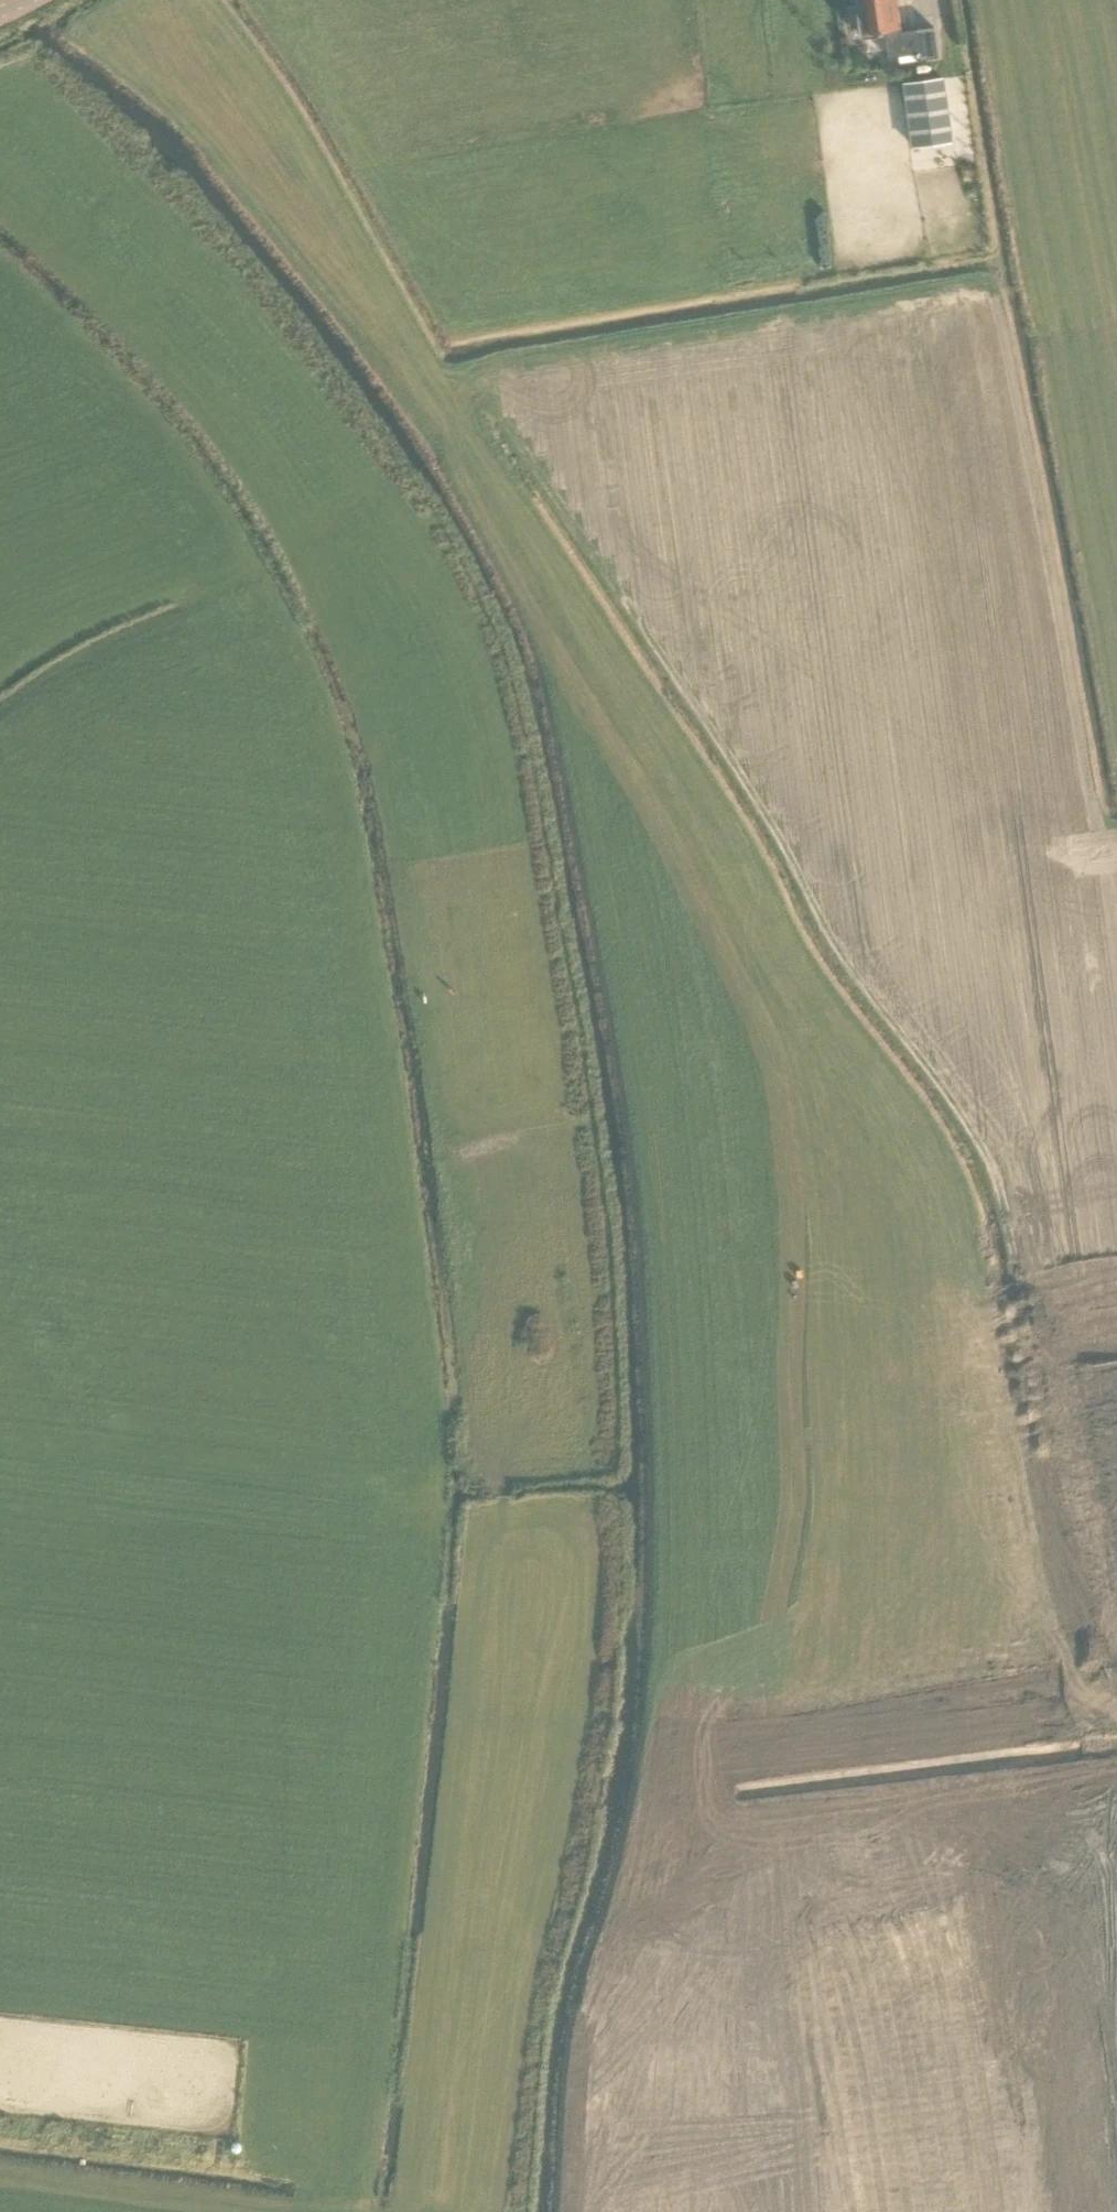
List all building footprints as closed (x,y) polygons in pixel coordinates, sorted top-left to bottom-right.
[(893,0),(856,0),(856,3),(845,5),(848,20),(858,18),(861,36),(884,32),(888,55),(914,51),(915,58),(937,54),(933,25),(900,29),(897,8),(894,8),(893,0)] [(943,77),(903,83),(911,144),(951,138),(943,77)]
